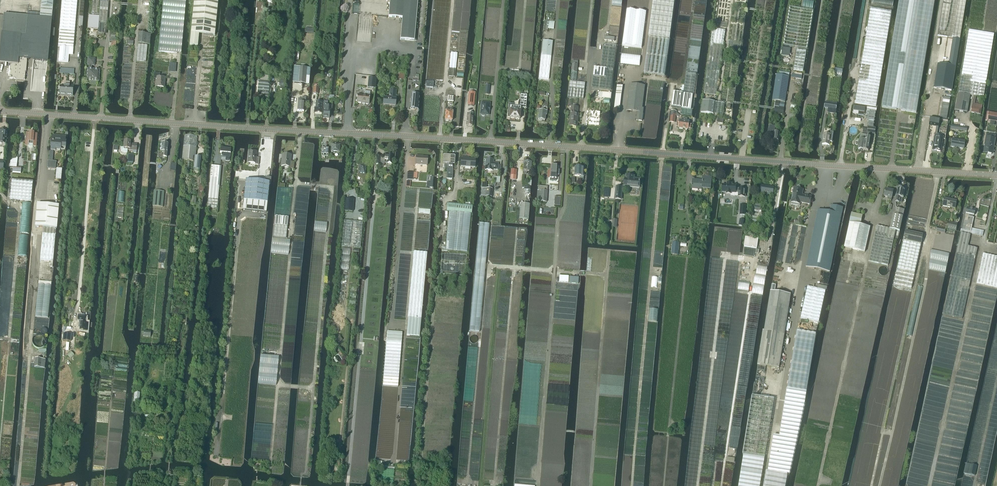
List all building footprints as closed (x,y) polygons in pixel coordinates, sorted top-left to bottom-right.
[(2,33),(0,56),(0,63),(11,64),(10,79),(25,80),(27,59),(48,61),(52,18),(53,0),(41,0),(40,17),(3,14),(2,33)] [(58,46),(60,46),(59,61),(68,62),(69,47),(73,47),(77,0),(62,0),(58,46)] [(100,0),(98,36),(104,36),(105,25),(107,25),(109,1),(100,0)] [(181,54),(184,22),(186,3),(163,0),(158,51),(181,54)] [(190,45),(198,46),(199,34),(215,36),(218,0),(194,0),(190,45)] [(418,0),(390,0),(388,17),(402,18),(400,40),(414,41),(418,0)] [(648,36),(670,39),(675,0),(653,0),(648,36)] [(935,0),(899,0),(882,108),(916,113),(935,0)] [(938,36),(942,37),(960,40),(967,0),(944,0),(938,36)] [(859,81),(857,90),(878,93),(891,11),(871,8),(859,81)] [(627,9),(622,45),(642,48),(646,12),(627,9)] [(98,24),(99,17),(89,16),(88,28),(98,29),(98,24)] [(717,96),(725,31),(713,29),(704,94),(717,96)] [(994,34),(969,30),(959,93),(970,95),(976,96),(984,97),(986,80),(990,58),(994,34)] [(147,34),(138,33),(138,43),(146,44),(147,34)] [(649,37),(643,73),(665,76),(670,40),(649,37)] [(936,78),(934,88),(952,91),(955,68),(960,40),(953,39),(948,66),(938,65),(936,78)] [(551,57),(552,42),(543,41),(542,56),(551,57)] [(147,45),(138,44),(136,61),(146,62),(147,45)] [(600,68),(594,67),(592,88),(611,90),(616,45),(603,44),(600,68)] [(789,57),(791,49),(783,48),(781,56),(789,57)] [(797,50),(794,70),(803,71),(805,59),(806,51),(797,50)] [(456,65),(457,53),(451,53),(449,77),(455,77),(456,65)] [(551,57),(542,56),(539,79),(549,80),(551,57)] [(87,69),(87,81),(98,82),(99,70),(91,69),(92,65),(94,65),(95,59),(88,58),(88,65),(89,65),(89,69),(87,69)] [(293,74),(293,83),(309,84),(310,68),(295,67),(294,67),(293,74)] [(156,87),(164,88),(165,78),(160,77),(160,73),(154,73),(153,79),(157,79),(156,87)] [(696,74),(686,73),(683,93),(693,95),(696,74)] [(776,75),(772,100),(785,102),(789,77),(776,75)] [(269,82),(258,81),(257,98),(268,98),(269,82)] [(585,83),(570,81),(568,97),(583,99),(585,83)] [(636,120),(642,121),(643,109),(642,109),(645,86),(630,84),(627,111),(637,112),(636,120)] [(623,86),(617,85),(614,110),(620,110),(623,86)] [(384,98),(383,105),(395,106),(396,99),(395,99),(396,91),(390,90),(389,99),(384,98)] [(876,106),(878,93),(857,90),(855,103),(876,106)] [(357,95),(357,102),(365,103),(365,104),(369,104),(370,92),(364,91),(364,95),(357,95)] [(673,92),(671,107),(681,108),(691,110),(693,95),(683,93),(673,92)] [(958,93),(955,111),(967,113),(970,95),(959,93),(958,93)] [(411,94),(410,109),(418,110),(419,95),(411,94)] [(509,104),(508,118),(510,118),(515,119),(519,120),(520,108),(525,108),(526,96),(521,95),(520,106),(518,106),(518,108),(514,108),(514,105),(509,104)] [(975,104),(976,96),(974,96),(972,104),(971,112),(977,113),(977,114),(980,115),(982,105),(975,104)] [(304,112),(305,103),(306,103),(306,97),(303,97),(303,99),(298,99),(297,112),(304,112)] [(943,97),(940,118),(947,119),(950,98),(943,97)] [(323,102),(315,101),(314,113),(322,114),(323,102)] [(701,113),(713,115),(715,102),(702,101),(701,113)] [(779,108),(784,108),(785,103),(776,102),(774,114),(783,115),(784,109),(779,108)] [(481,103),(480,115),(481,115),(482,116),(484,116),(485,115),(489,116),(489,111),(489,110),(489,109),(490,109),(490,108),(489,108),(490,104),(481,103)] [(854,106),(853,111),(859,112),(858,115),(864,116),(865,108),(854,106)] [(578,114),(577,114),(578,107),(571,107),(569,126),(577,127),(578,114)] [(541,122),(542,121),(544,121),(545,116),(546,116),(547,109),(543,109),(543,112),(539,111),(538,120),(539,121),(541,122)] [(590,110),(589,122),(597,123),(599,123),(600,118),(601,111),(590,110)] [(876,111),(867,110),(865,120),(868,120),(874,121),(874,120),(876,111)] [(986,117),(988,117),(987,119),(991,120),(991,118),(995,119),(995,120),(996,121),(996,114),(989,112),(987,112),(986,117)] [(677,120),(676,127),(679,127),(679,128),(688,130),(688,128),(691,129),(691,125),(690,125),(690,123),(689,122),(689,121),(687,121),(687,118),(684,118),(683,121),(680,120),(677,120)] [(930,124),(929,126),(939,127),(941,119),(938,119),(931,118),(930,124)] [(768,129),(767,136),(768,136),(768,138),(770,139),(773,139),(772,141),(778,142),(780,133),(775,132),(776,127),(770,126),(769,130),(768,129)] [(829,145),(830,142),(832,142),(833,132),(829,131),(828,134),(824,133),(822,144),(829,145)] [(26,133),(25,146),(29,146),(29,145),(33,145),(33,147),(36,147),(37,134),(34,134),(33,134),(31,134),(29,133),(26,133)] [(986,145),(984,152),(993,154),(995,138),(989,137),(989,134),(986,134),(986,137),(987,137),(986,145)] [(860,139),(858,150),(864,150),(866,136),(861,135),(860,139)] [(55,149),(61,150),(61,148),(65,148),(66,142),(65,142),(66,137),(52,136),(51,151),(55,151),(55,149)] [(184,136),(182,160),(194,162),(194,170),(199,171),(201,158),(195,157),(197,138),(196,137),(184,136)] [(935,136),(932,151),(940,152),(943,137),(935,136)] [(964,149),(965,141),(953,139),(951,147),(964,149)] [(121,148),(121,150),(121,151),(122,152),(123,153),(127,153),(128,150),(136,151),(137,145),(130,144),(130,141),(124,141),(124,148),(121,148)] [(340,144),(331,144),(331,152),(339,152),(340,144)] [(221,153),(221,157),(227,158),(227,161),(230,161),(231,149),(220,149),(220,153),(221,153)] [(255,165),(258,165),(259,158),(256,158),(256,152),(249,151),(248,163),(255,163),(255,165)] [(282,158),(281,166),(291,167),(291,169),(294,169),(295,162),(290,161),(291,155),(282,154),(282,155),(283,155),(282,158)] [(380,165),(380,162),(384,162),(384,164),(391,164),(392,155),(385,154),(385,157),(385,158),(380,158),(380,157),(377,156),(376,165),(380,165)] [(363,160),(361,167),(360,167),(359,166),(358,166),(356,163),(358,166),(358,168),(358,169),(358,170),(357,176),(358,176),(361,176),(363,184),(363,183),(365,183),(367,156),(363,156),(363,160)] [(416,156),(416,164),(427,165),(427,157),(416,156)] [(448,172),(447,172),(446,179),(452,179),(453,171),(452,171),(452,168),(453,168),(453,165),(454,165),(455,157),(449,156),(448,172)] [(475,160),(469,159),(469,158),(461,158),(461,167),(475,168),(475,160)] [(485,170),(492,171),(492,169),(497,170),(498,164),(494,164),(493,164),(493,160),(486,160),(485,170)] [(525,172),(530,173),(531,163),(523,163),(522,175),(525,175),(525,172)] [(547,175),(547,179),(548,175),(549,176),(549,179),(550,179),(550,181),(556,181),(556,179),(556,175),(559,175),(559,171),(557,171),(557,167),(556,166),(556,165),(554,165),(553,166),(550,166),(550,171),(548,171),(547,175)] [(209,198),(208,207),(208,208),(217,209),(218,195),(221,167),(212,166),(209,198)] [(575,167),(575,176),(580,176),(580,177),(584,177),(584,167),(575,167)] [(639,188),(640,179),(634,179),(634,176),(626,175),(626,178),(625,178),(624,186),(639,188)] [(698,189),(698,188),(711,189),(712,177),(703,177),(702,181),(693,180),(692,189),(698,189)] [(267,212),(269,185),(270,185),(271,178),(266,178),(265,182),(246,180),(243,210),(267,212)] [(12,180),(10,199),(26,201),(26,203),(31,204),(31,201),(33,182),(12,180)] [(727,185),(723,184),(722,192),(726,193),(726,194),(731,195),(731,196),(738,196),(738,197),(745,197),(746,189),(739,188),(739,190),(736,190),(736,185),(732,185),(732,184),(727,183),(727,185)] [(774,187),(762,185),(760,193),(773,195),(774,187)] [(537,191),(536,202),(546,203),(547,192),(547,187),(538,186),(537,191)] [(793,193),(791,201),(791,203),(800,204),(801,203),(810,205),(812,197),(802,195),(803,190),(801,189),(801,188),(800,187),(799,187),(798,187),(797,187),(796,188),(795,188),(794,193),(793,193)] [(481,196),(491,197),(492,189),(481,188),(481,196)] [(884,196),(888,197),(888,200),(891,201),(892,198),(893,191),(886,189),(884,196)] [(901,189),(898,189),(895,202),(898,202),(899,197),(903,198),(905,190),(904,190),(904,189),(902,189),(901,189)] [(154,191),(153,206),(163,207),(164,192),(154,191)] [(955,208),(957,201),(944,198),(943,206),(955,208)] [(353,212),(354,200),(345,199),(344,211),(353,212)] [(749,228),(758,229),(763,204),(754,202),(749,228)] [(448,211),(472,213),(472,205),(447,203),(447,205),(447,211),(448,211)] [(519,219),(528,219),(529,204),(520,203),(519,219)] [(43,228),(56,229),(57,229),(59,206),(37,204),(35,227),(43,228)] [(830,272),(843,208),(831,205),(830,212),(818,210),(806,268),(830,272)] [(973,218),(973,215),(974,215),(975,210),(967,208),(962,230),(971,232),(974,218),(973,218)] [(449,212),(445,250),(467,252),(471,214),(449,212)] [(852,213),(844,248),(865,252),(870,228),(860,226),(863,216),(852,213)] [(891,220),(889,229),(896,230),(899,231),(901,222),(903,216),(893,214),(891,220)] [(275,216),(273,237),(286,239),(288,217),(275,216)] [(363,222),(344,220),(342,246),(360,248),(363,222)] [(949,222),(948,229),(956,231),(958,224),(949,222)] [(469,331),(479,332),(489,224),(479,224),(469,331)] [(877,226),(869,261),(888,265),(896,230),(889,229),(877,226)] [(43,228),(40,260),(53,261),(56,229),(43,228)] [(906,231),(904,241),(921,245),(923,235),(906,231)] [(961,232),(958,244),(968,247),(971,234),(961,232)] [(746,237),(744,246),(757,248),(758,239),(746,237)] [(897,269),(894,285),(911,289),(921,245),(904,241),(897,269)] [(678,255),(679,243),(672,242),(671,254),(678,255)] [(951,277),(943,315),(962,319),(970,281),(977,248),(968,247),(958,244),(957,250),(951,277)] [(427,253),(414,252),(410,298),(408,317),(421,318),(427,253)] [(977,283),(992,287),(996,288),(996,257),(983,254),(977,283)] [(38,285),(35,317),(48,318),(51,286),(38,285)] [(808,286),(801,318),(819,322),(826,290),(808,286)] [(763,331),(757,366),(779,369),(791,295),(771,292),(764,331),(763,331)] [(650,309),(649,321),(657,322),(658,310),(650,309)] [(78,315),(78,321),(80,321),(79,327),(80,327),(80,330),(88,331),(88,323),(84,323),(84,319),(85,316),(84,316),(84,315),(82,315),(82,316),(78,315)] [(419,337),(421,318),(408,317),(407,330),(407,335),(419,337)] [(787,474),(789,474),(789,475),(805,404),(805,402),(806,397),(807,392),(806,391),(809,378),(816,334),(797,331),(787,388),(787,389),(780,436),(774,435),(768,471),(767,471),(765,485),(785,485),(787,474)] [(387,332),(387,341),(401,342),(402,333),(387,332)] [(47,342),(47,341),(47,339),(47,338),(46,337),(45,336),(44,335),(43,334),(42,334),(41,334),(39,334),(38,334),(37,335),(35,335),(34,336),(34,337),(33,339),(33,340),(33,342),(34,343),(34,344),(35,345),(36,346),(37,347),(39,347),(40,347),(41,347),(42,347),(44,346),(45,345),(46,344),(46,343),(47,342)] [(387,341),(383,386),(398,387),(401,342),(387,341)] [(261,355),(258,383),(276,385),(279,356),(261,355)] [(35,358),(34,367),(45,368),(46,359),(41,359),(35,358)] [(743,455),(744,455),(739,485),(760,485),(764,458),(774,399),(752,395),(743,455)] [(964,474),(965,474),(975,476),(977,466),(966,463),(964,474)]
